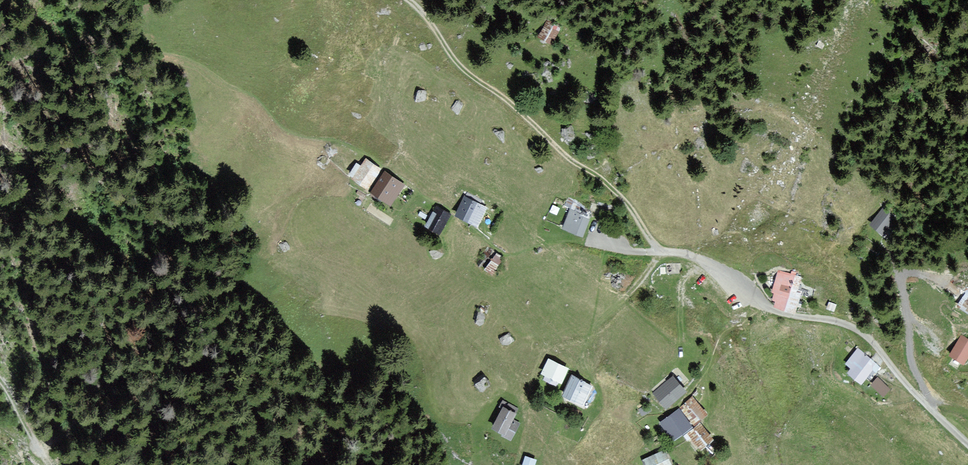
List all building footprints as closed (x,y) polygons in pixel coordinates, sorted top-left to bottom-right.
[(559,28),(548,21),(538,37),(549,45),(559,28)] [(380,169),(366,160),(361,167),(357,164),(348,176),(366,188),(380,169)] [(404,185),(386,173),(372,194),(391,206),(404,185)] [(486,208),(465,197),(456,215),(477,225),(486,208)] [(591,212),(573,206),(564,229),(582,236),(591,212)] [(450,215),(437,207),(426,226),(439,234),(450,215)] [(895,220),(883,210),(871,225),(883,235),(895,220)] [(502,257),(489,249),(479,266),(492,274),(502,257)] [(679,269),(679,264),(667,264),(667,272),(678,272),(678,269),(679,269)] [(801,277),(779,270),(772,291),(775,292),(772,300),(776,301),(774,306),(794,313),(797,305),(800,306),(801,302),(798,300),(800,292),(796,291),(801,277)] [(967,290),(956,305),(967,313),(967,290)] [(836,305),(829,303),(827,309),(834,311),(836,305)] [(962,337),(951,356),(964,364),(967,357),(967,340),(962,337)] [(879,367),(859,350),(848,363),(854,368),(850,373),(861,383),(871,372),(874,374),(879,367)] [(568,369),(549,360),(543,373),(546,375),(543,380),(555,386),(557,381),(562,383),(568,369)] [(592,387),(572,377),(562,397),(583,406),(592,387)] [(684,392),(673,378),(654,394),(665,407),(684,392)] [(889,390),(877,380),(872,386),(883,396),(889,390)] [(707,415),(693,398),(681,408),(694,425),(707,415)] [(518,408),(503,400),(500,406),(503,408),(493,428),(503,433),(501,436),(510,441),(519,424),(512,420),(518,408)] [(691,427),(679,411),(661,423),(673,440),(691,427)] [(713,440),(701,424),(686,436),(699,452),(713,440)] [(664,452),(644,460),(646,464),(670,464),(664,452)]
